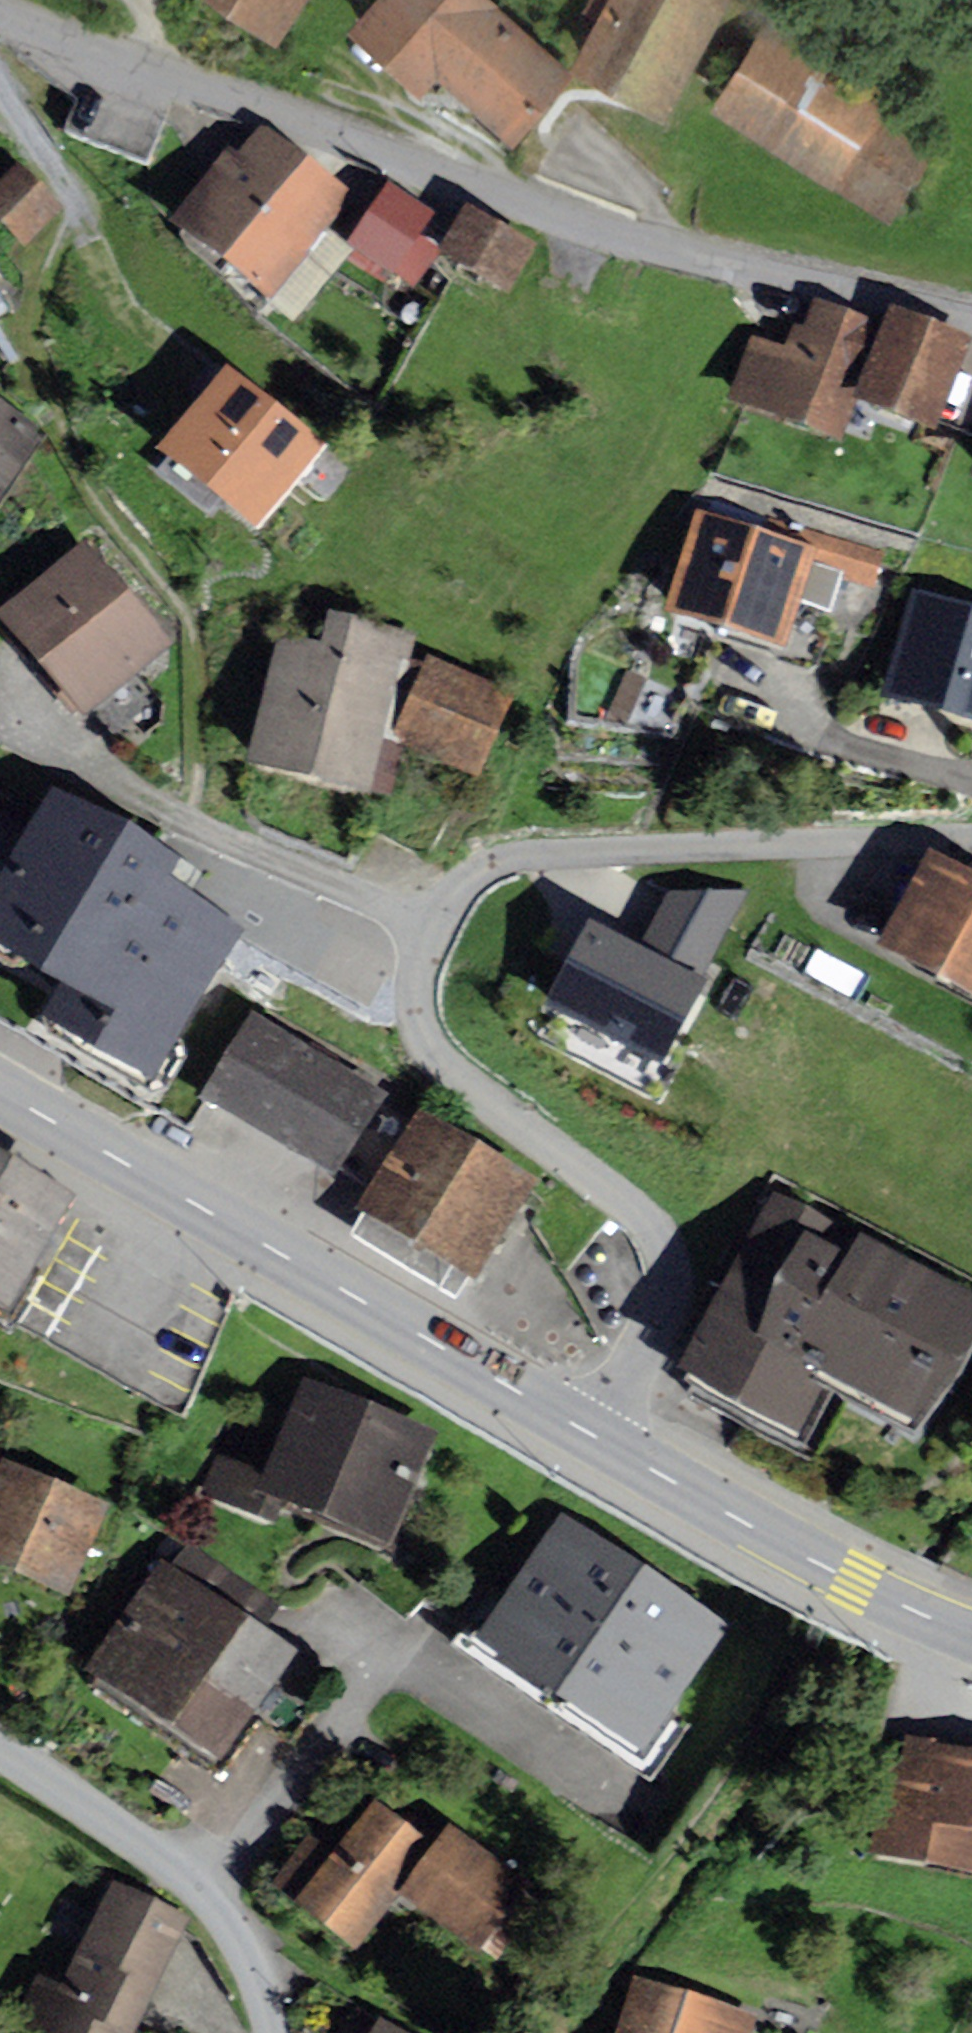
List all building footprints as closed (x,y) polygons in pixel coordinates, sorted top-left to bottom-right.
[(277,47),(308,0),(204,0),(277,47)] [(486,0),(374,0),(344,32),(418,99),(435,80),(510,147),(573,78),(486,0)] [(581,15),(595,23),(569,69),(662,121),(730,0),(589,0),(581,15)] [(892,109),(765,28),(711,113),(889,226),(936,152),(885,120),(892,109)] [(270,129),(193,230),(287,302),(365,201),(270,129)] [(20,170),(0,190),(0,228),(26,253),(65,213),(20,170)] [(452,223),(401,191),(365,247),(416,280),(452,223)] [(553,249),(484,212),(456,262),(525,299),(553,249)] [(785,355),(750,343),(726,413),(840,451),(882,328),(812,304),(802,334),(793,331),(785,355)] [(970,343),(891,315),(855,417),(934,445),(970,343)] [(258,411),(182,329),(117,388),(193,471),(258,411)] [(45,439),(0,410),(0,508),(45,439)] [(263,424),(169,507),(240,587),(284,549),(290,556),(340,512),(263,424)] [(761,542),(696,523),(663,630),(784,666),(800,610),(830,619),(840,583),(871,593),(883,554),(768,519),(761,542)] [(0,624),(0,638),(82,733),(172,656),(83,553),(0,624)] [(907,601),(880,718),(971,739),(971,616),(907,601)] [(322,656),(283,646),(253,775),(375,803),(388,747),(470,783),(506,699),(424,666),(421,675),(406,670),(412,644),(329,625),(322,656)] [(49,808),(0,899),(0,966),(70,1004),(54,1033),(147,1083),(228,933),(158,896),(170,874),(49,808)] [(925,861),(874,965),(971,1012),(971,883),(925,861)] [(654,1067),(740,899),(668,901),(637,963),(587,938),(549,1014),(654,1067)] [(388,1102),(248,1022),(194,1117),(334,1197),(388,1102)] [(397,1154),(417,1112),(393,1100),(372,1142),(397,1154)] [(536,1193),(417,1124),(354,1233),(473,1302),(536,1193)] [(0,1171),(0,1331),(9,1336),(78,1214),(0,1171)] [(769,1202),(673,1385),(799,1450),(827,1397),(920,1446),(971,1346),(971,1308),(769,1202)] [(296,1461),(233,1438),(210,1499),(276,1523),(285,1499),(411,1546),(452,1436),(323,1389),(296,1461)] [(4,1458),(0,1467),(0,1561),(70,1591),(108,1502),(4,1458)] [(728,1622),(563,1510),(477,1636),(641,1748),(728,1622)] [(175,1572),(165,1565),(95,1663),(219,1750),(290,1650),(258,1627),(272,1606),(192,1549),(175,1572)] [(908,1739),(904,1763),(881,1759),(866,1856),(971,1873),(971,1749),(908,1739)] [(314,1843),(282,1886),(350,1936),(396,1873),(497,1947),(540,1890),(450,1824),(433,1848),(377,1807),(338,1860),(314,1843)] [(126,1887),(59,2032),(143,2032),(195,1919),(126,1887)] [(649,1983),(634,2032),(767,2032),(771,2019),(649,1983)]
